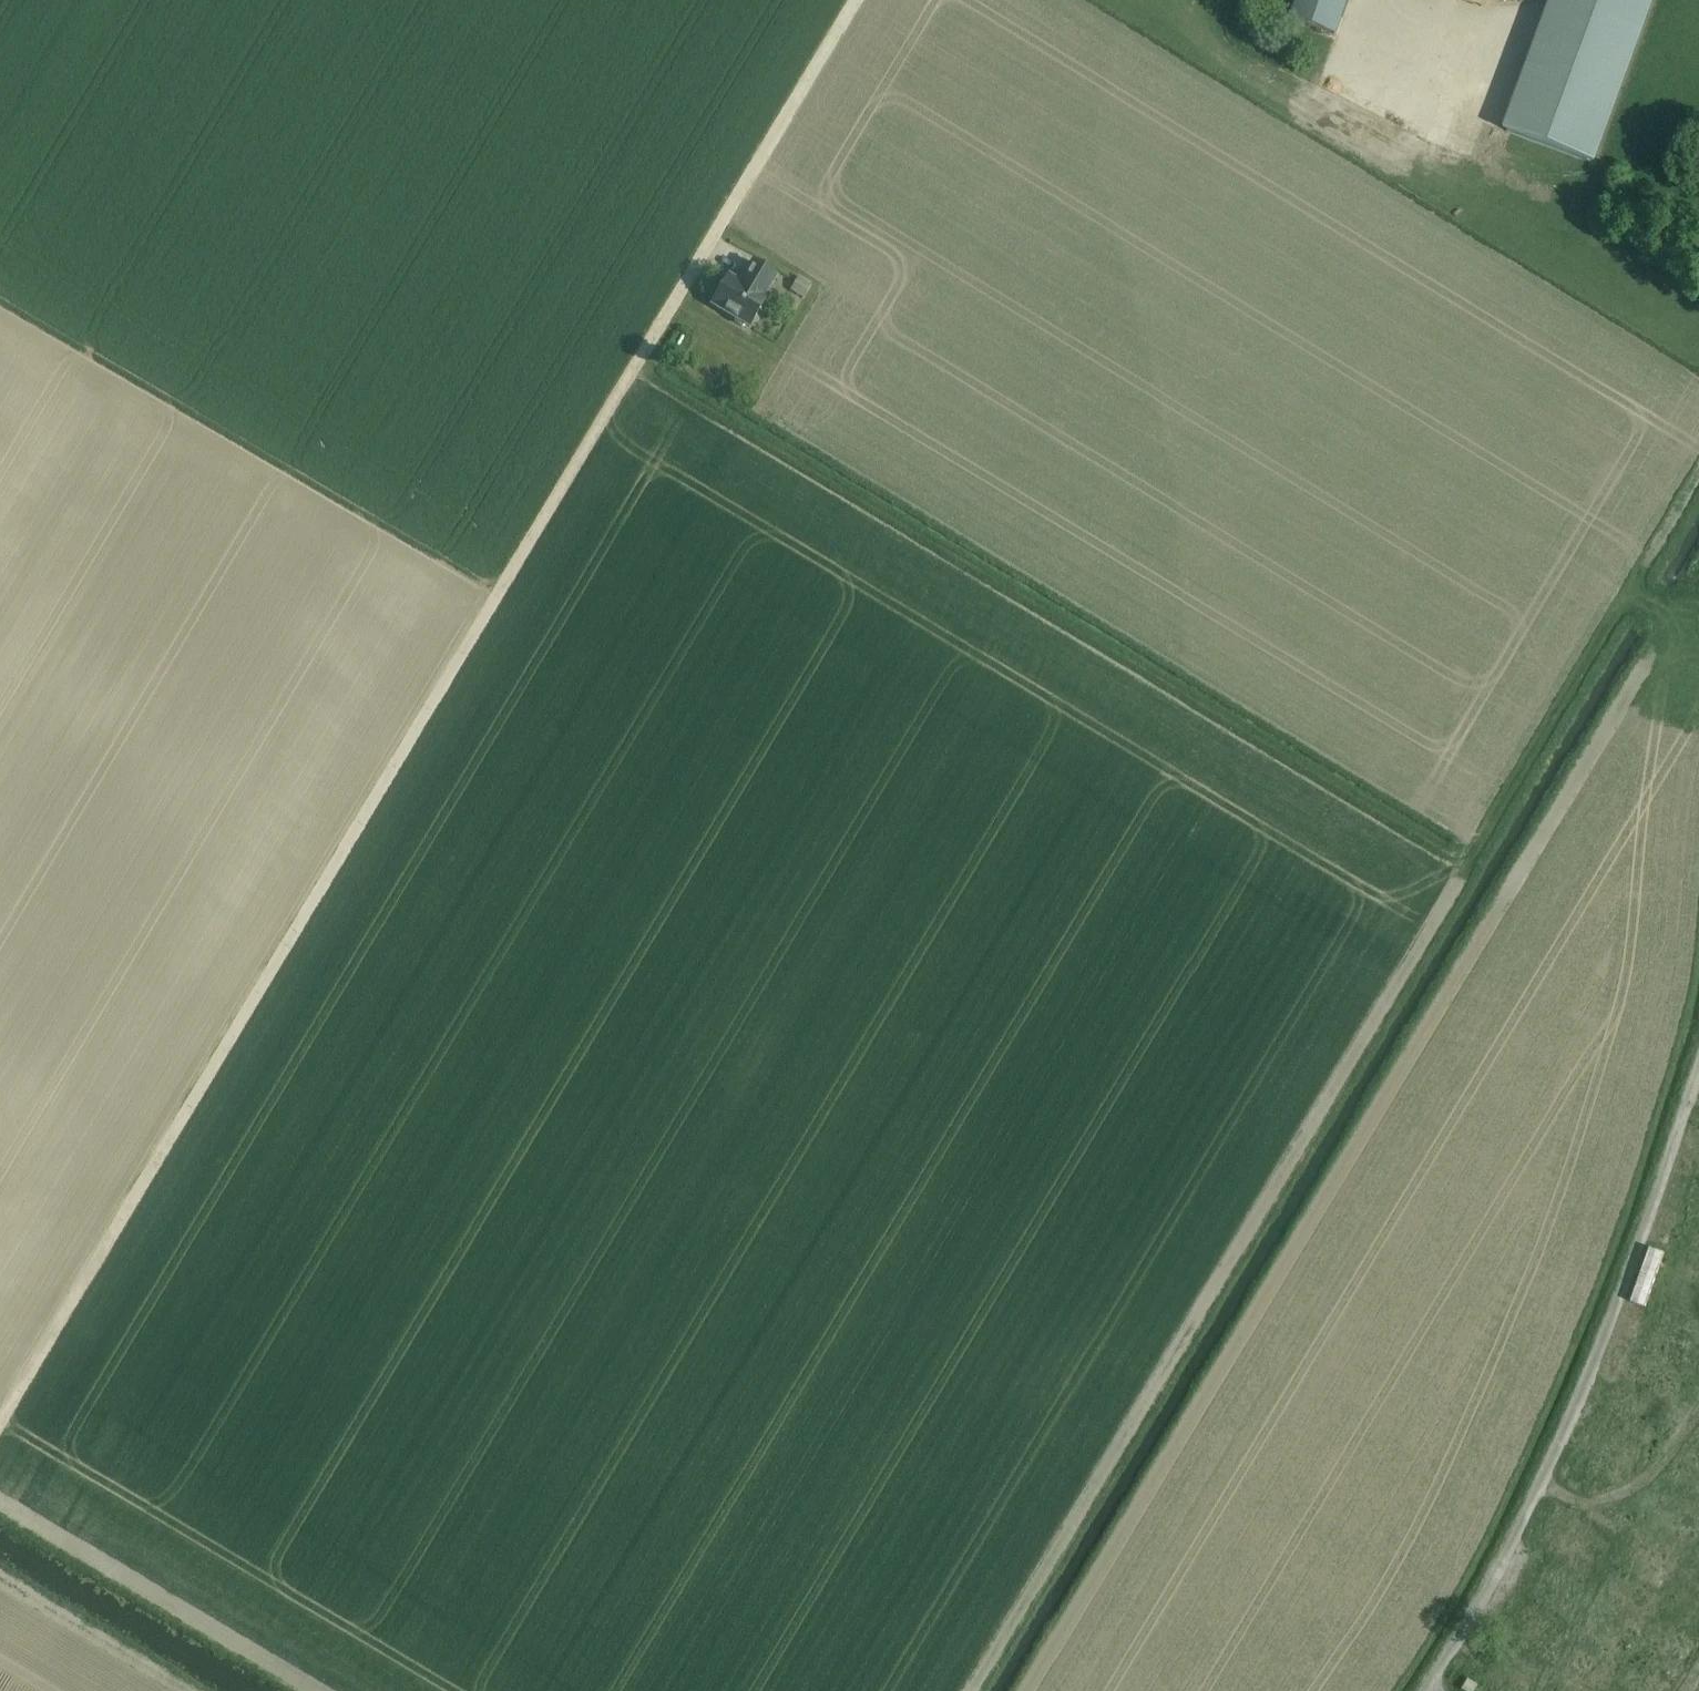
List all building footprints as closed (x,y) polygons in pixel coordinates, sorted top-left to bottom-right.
[(1346,0),(1298,0),(1291,16),(1334,32),(1346,0)] [(1661,0),(1561,0),(1514,131),(1561,146),(1602,161),(1661,0)] [(747,325),(750,327),(767,298),(764,297),(776,276),(753,262),(740,283),(729,276),(712,304),(735,318),(735,322),(743,327),(747,325)] [(1694,1258),(1686,1273),(1698,1280),(1698,1260),(1694,1258)] [(1666,1561),(1678,1568),(1686,1555),(1674,1548),(1666,1561)] [(1623,1667),(1626,1653),(1613,1649),(1609,1664),(1623,1667)] [(1643,1686),(1628,1676),(1619,1690),(1640,1690),(1643,1686)] [(1566,1678),(1559,1690),(1587,1690),(1566,1678)] [(1478,1685),(1468,1679),(1462,1688),(1466,1690),(1473,1690),(1478,1685)]
